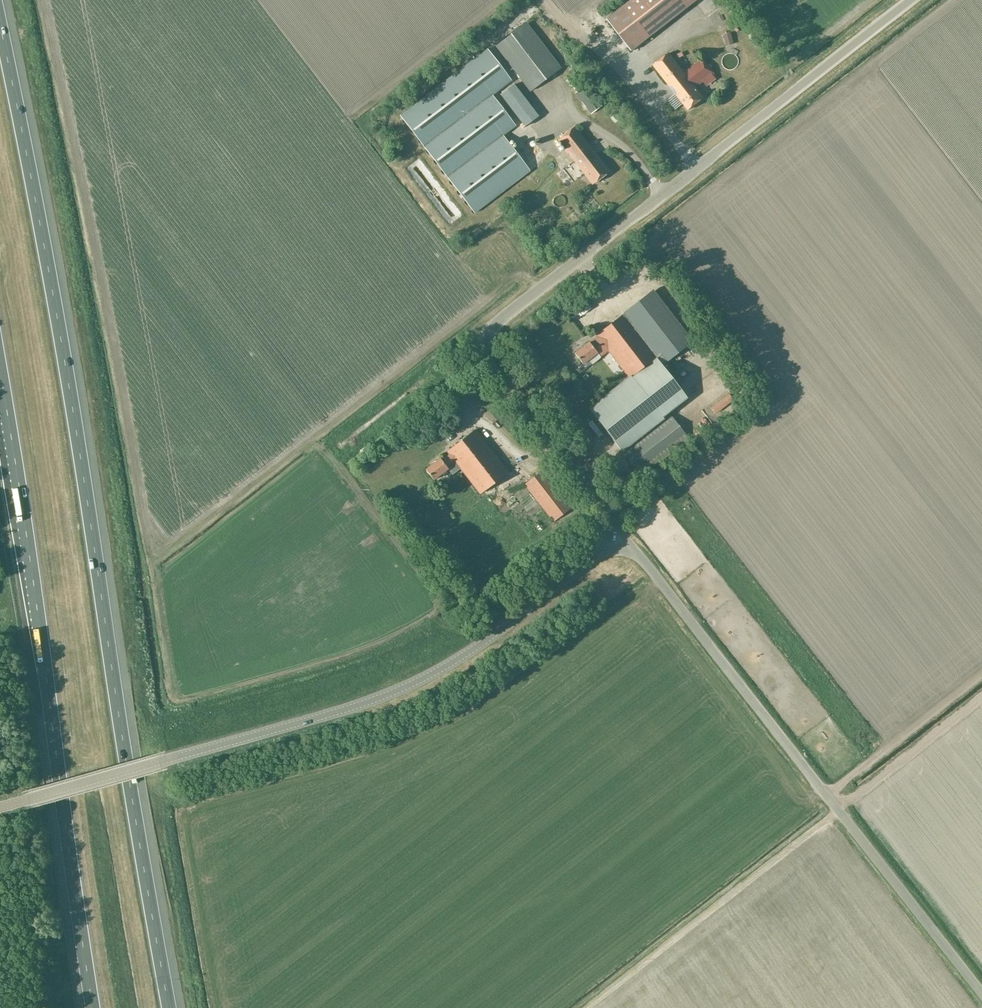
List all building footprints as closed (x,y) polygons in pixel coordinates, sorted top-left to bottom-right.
[(607,19),(632,51),(695,2),(697,0),(631,0),(607,19)] [(495,46),(530,92),(561,68),(526,22),(495,46)] [(474,213),(529,171),(502,136),(515,126),(492,95),(511,81),(487,49),(400,115),(474,213)] [(653,65),(688,110),(704,98),(696,87),(714,73),(702,59),(684,73),(669,53),(653,65)] [(591,114),(601,106),(585,85),(575,93),(591,114)] [(592,184),(608,172),(573,127),(557,140),(592,184)] [(599,357),(607,351),(628,378),(630,376),(635,373),(656,356),(657,357),(662,363),(691,341),(653,292),(596,335),(597,337),(589,343),(589,342),(574,353),(582,363),(588,359),(591,364),(599,357)] [(631,378),(589,410),(619,449),(686,398),(660,365),(662,363),(657,357),(635,374),(635,373),(630,376),(631,378)] [(668,414),(620,451),(640,476),(688,440),(668,414)] [(439,458),(425,470),(433,480),(448,469),(452,474),(459,468),(479,494),(508,471),(475,429),(447,451),(449,454),(441,460),(439,458)] [(554,522),(569,509),(540,472),(525,484),(554,522)]
